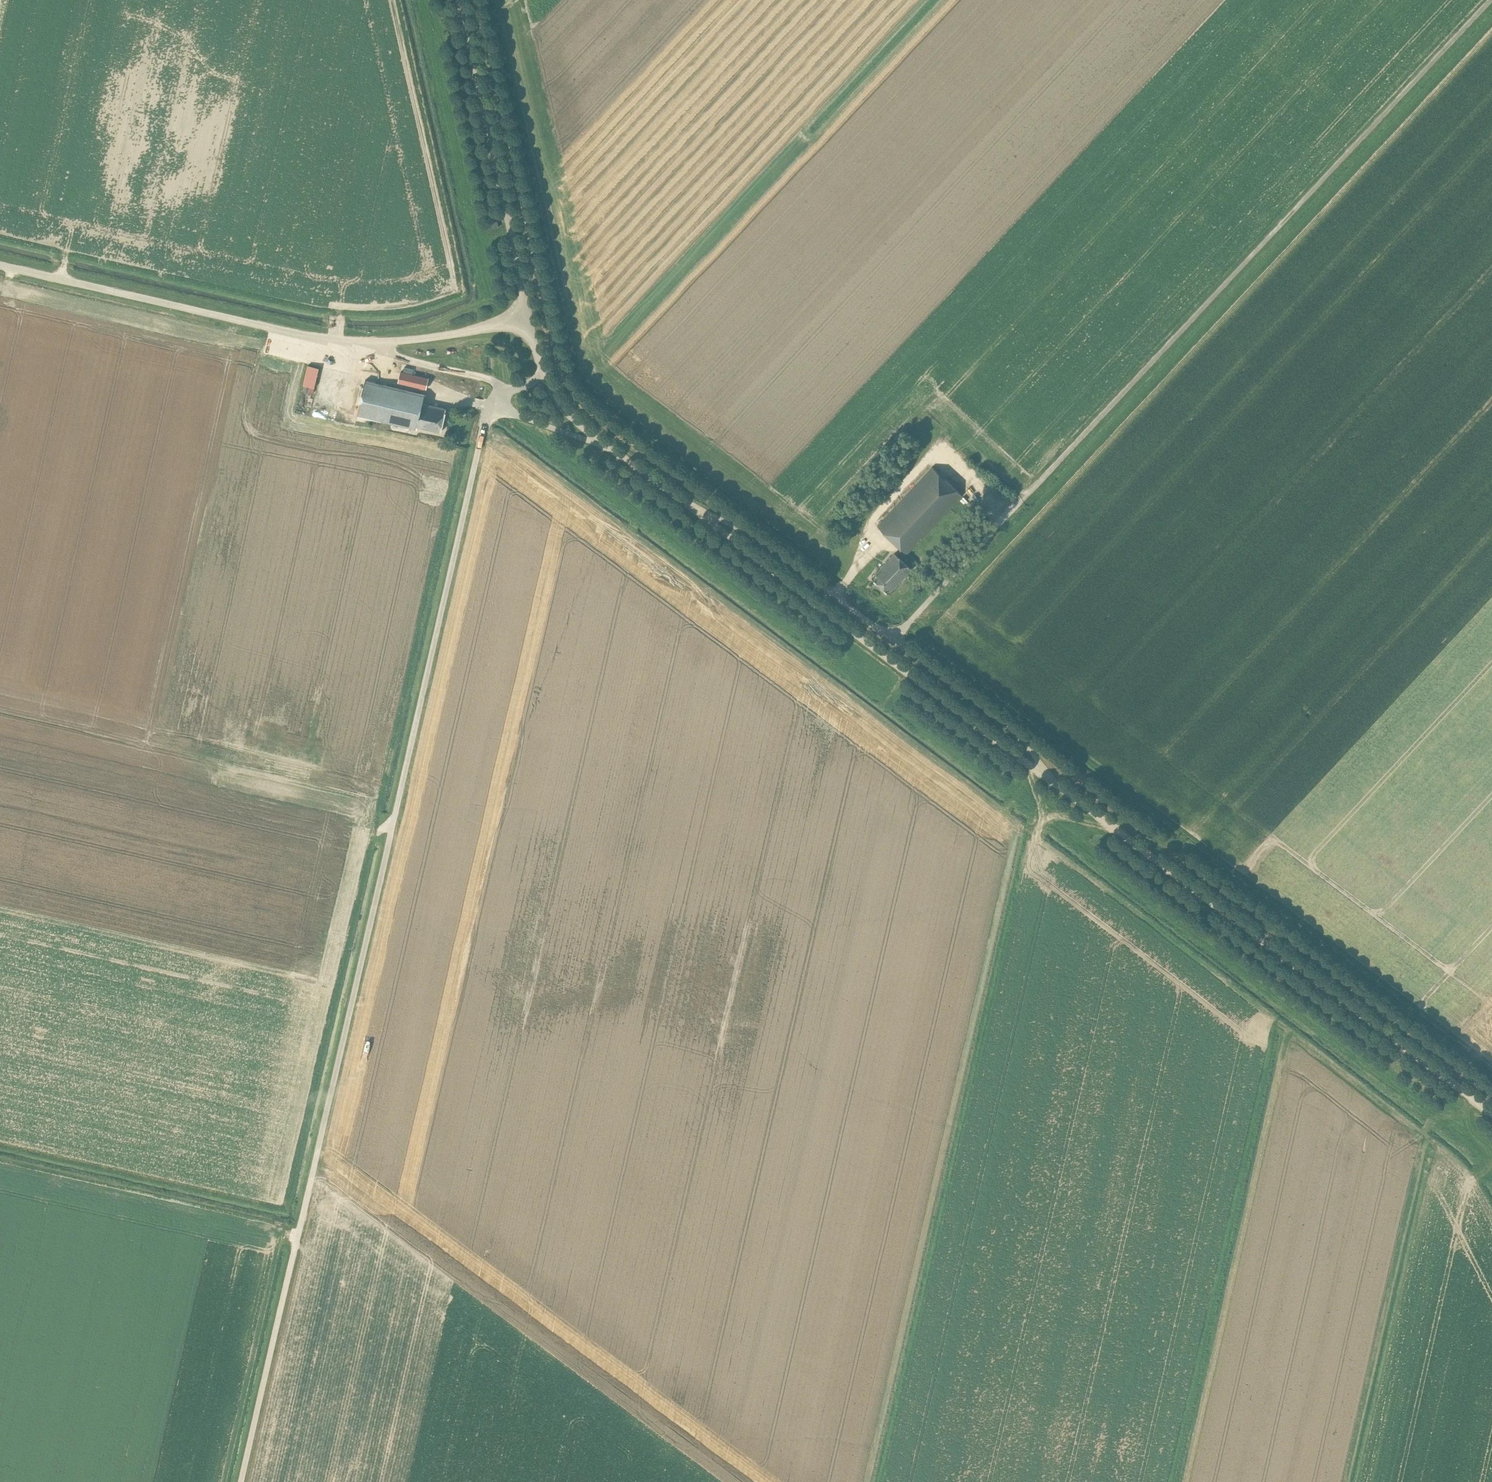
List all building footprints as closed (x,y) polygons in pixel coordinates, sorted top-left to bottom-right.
[(307,364),(303,384),(309,386),(308,391),(313,392),(319,367),(307,364)] [(400,373),(398,382),(426,388),(428,380),(428,377),(413,374),(414,369),(405,367),(403,371),(401,371),(400,373)] [(425,394),(365,379),(356,414),(416,429),(417,425),(441,431),(446,408),(423,402),(425,394)] [(878,525),(908,553),(961,495),(931,467),(878,525)] [(888,593),(911,569),(894,553),(871,577),(888,593)]
